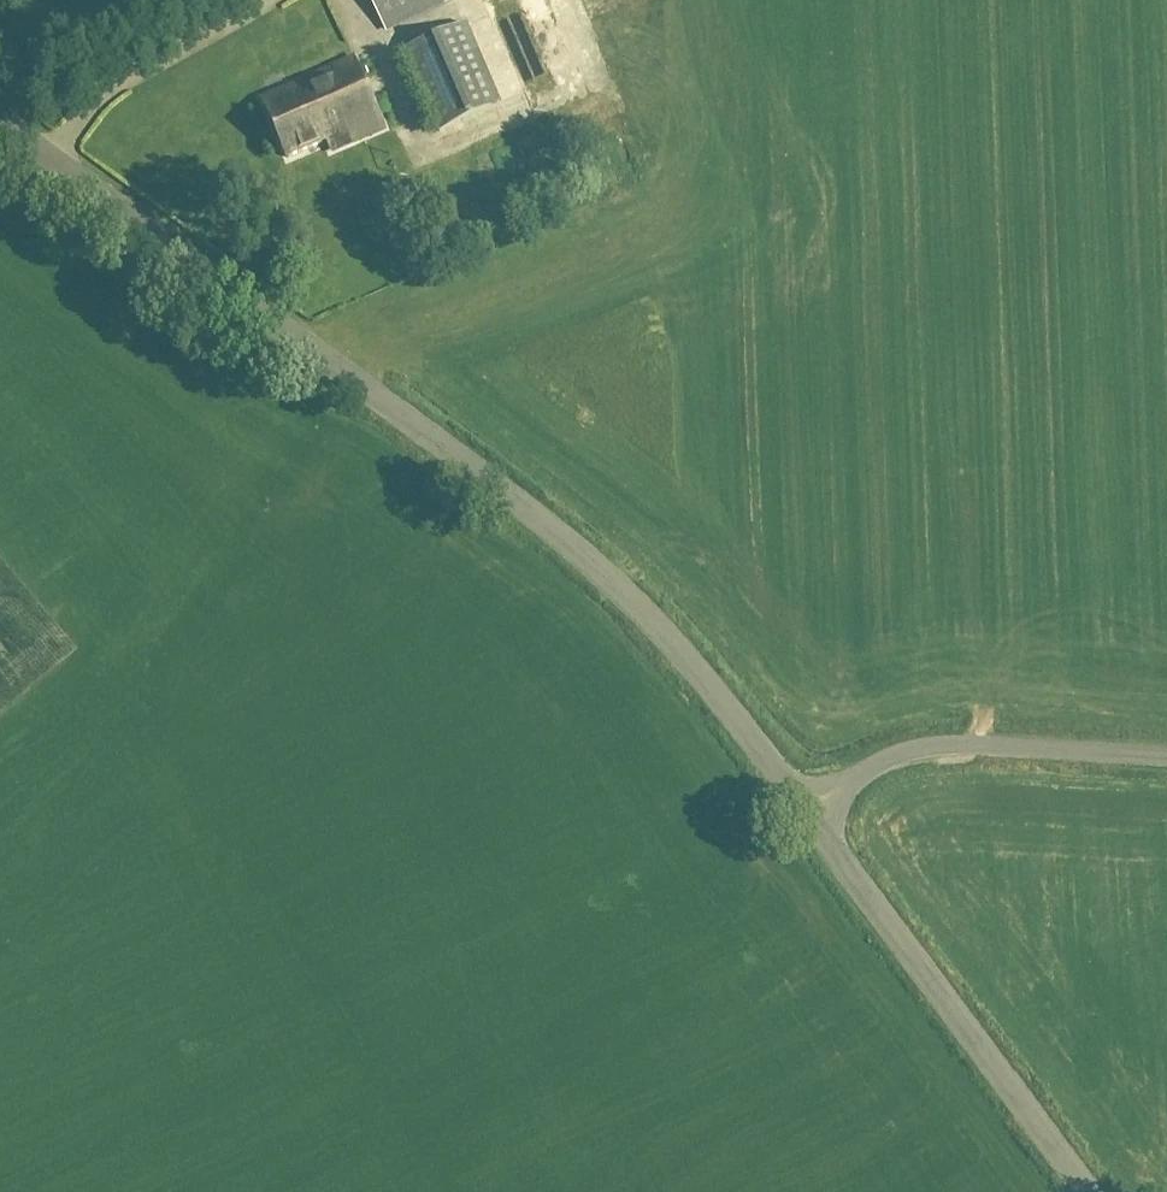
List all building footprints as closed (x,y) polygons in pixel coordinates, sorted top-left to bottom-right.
[(450,0),(403,0),(412,18),(450,0)] [(529,0),(504,0),(476,8),(506,104),(557,88),(529,0)] [(546,10),(559,4),(558,0),(541,0),(546,10)] [(438,131),(500,105),(465,24),(403,50),(438,131)] [(330,151),(383,128),(352,58),(262,98),(288,157),(326,140),(330,151)]
